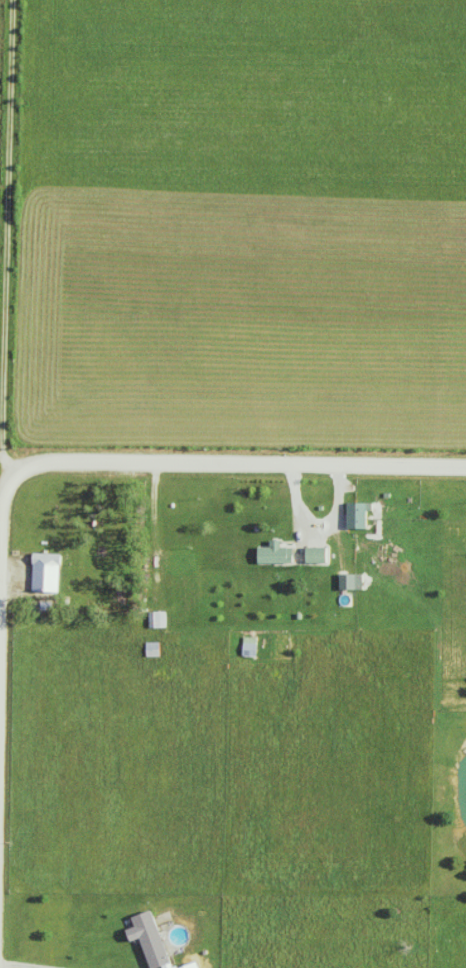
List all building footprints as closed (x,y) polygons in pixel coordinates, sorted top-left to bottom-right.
[(347,529),(367,530),(368,512),(373,512),(373,504),(348,503),(347,529)] [(258,547),(258,564),(293,564),(293,549),(281,548),(281,541),(270,541),(270,548),(258,547)] [(327,564),(327,548),(306,549),(306,564),(327,564)] [(59,593),(60,557),(34,556),(33,593),(59,593)] [(364,575),(340,575),(340,591),(364,591),(364,575)] [(149,613),(150,629),(167,629),(166,613),(149,613)] [(243,658),(256,658),(257,639),(244,638),(243,658)] [(160,658),(160,644),(146,644),(146,658),(160,658)] [(150,967),(161,967),(170,965),(152,911),(131,918),(134,928),(125,931),(130,943),(140,940),(150,967)]
